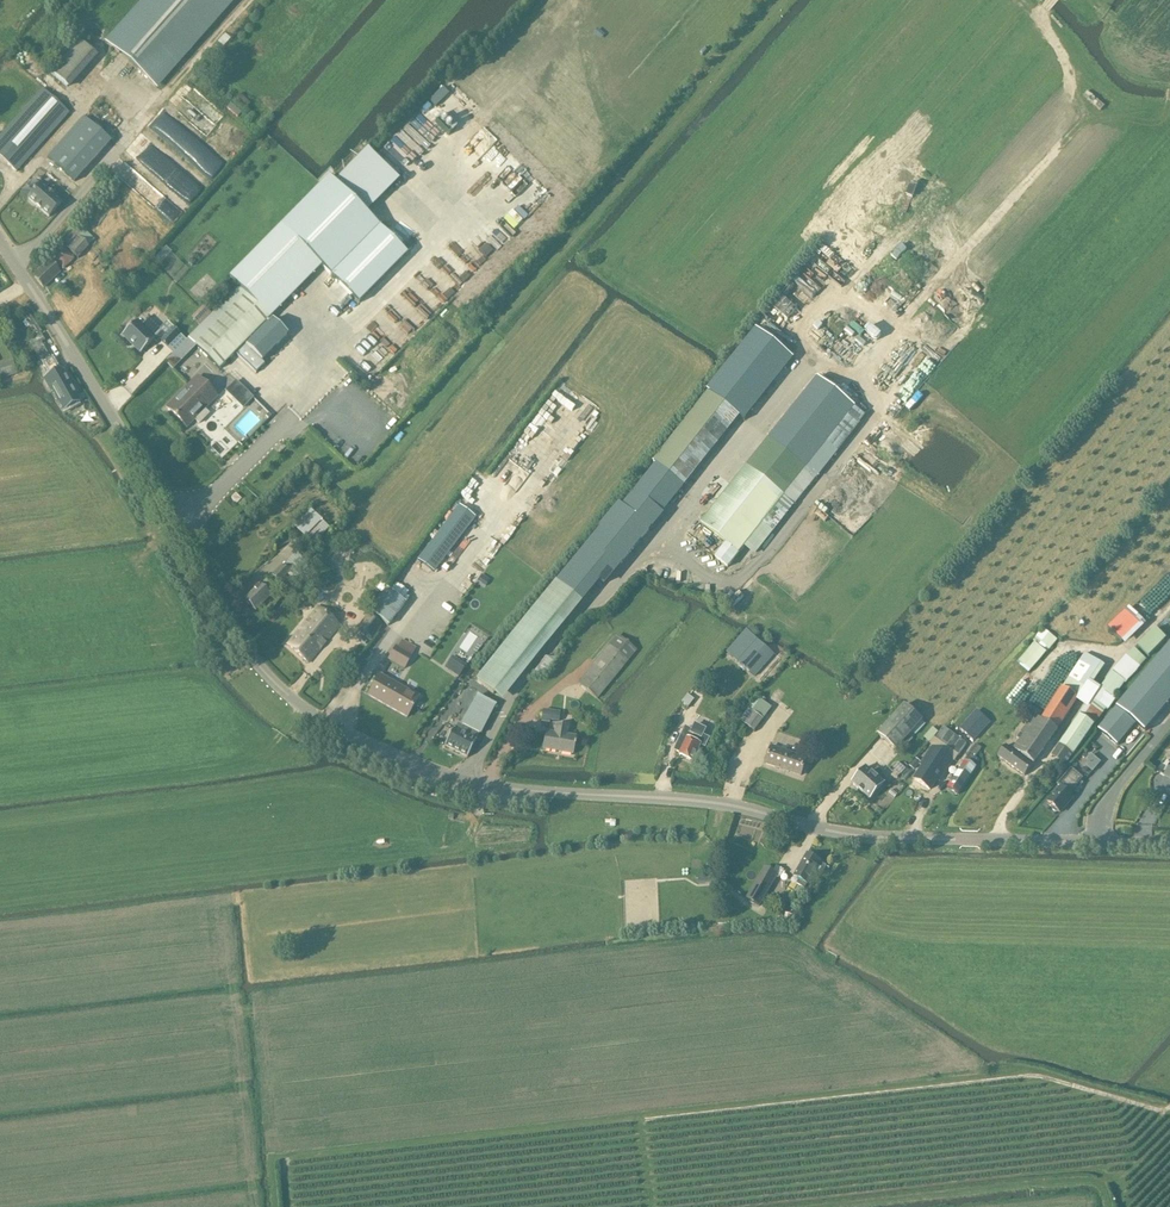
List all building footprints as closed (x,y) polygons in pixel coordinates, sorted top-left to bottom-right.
[(105,43),(158,89),(237,0),(143,0),(105,43)] [(552,3),(563,11),(571,0),(555,0),(552,3)] [(540,13),(544,16),(544,15),(556,24),(560,18),(545,7),(540,13)] [(526,35),(534,44),(549,31),(540,22),(526,35)] [(78,89),(100,52),(81,41),(59,77),(78,89)] [(557,66),(545,73),(554,88),(566,81),(557,66)] [(69,113),(42,89),(0,137),(0,157),(17,172),(69,113)] [(1103,110),(1108,106),(1092,92),(1088,97),(1103,110)] [(240,95),(236,99),(246,108),(250,104),(240,95)] [(231,104),(227,108),(238,118),(241,114),(231,104)] [(206,117),(217,124),(224,114),(214,107),(206,117)] [(214,177),(227,160),(162,111),(149,128),(214,177)] [(426,149),(434,156),(451,139),(423,111),(380,154),(402,174),(426,149)] [(84,118),(48,159),(74,182),(110,142),(84,118)] [(495,139),(505,130),(497,121),(488,130),(495,139)] [(143,135),(128,152),(166,186),(182,169),(143,135)] [(367,149),(334,183),(366,214),(399,180),(367,149)] [(329,178),(281,227),(322,267),(331,277),(380,227),(366,214),(334,183),(329,178)] [(41,184),(36,190),(28,199),(49,218),(62,203),(41,184)] [(518,214),(531,202),(527,198),(524,201),(519,195),(509,204),(518,214)] [(239,288),(188,339),(195,346),(219,370),(235,353),(244,344),(269,318),(322,267),(281,227),(229,279),(239,288)] [(380,227),(331,277),(358,304),(407,254),(380,227)] [(81,235),(75,229),(73,228),(61,242),(78,258),(88,246),(79,237),(81,235)] [(43,288),(61,273),(51,262),(34,277),(43,288)] [(781,295),(772,306),(788,320),(797,310),(781,295)] [(28,313),(22,317),(36,336),(41,332),(28,313)] [(128,329),(122,336),(141,354),(154,341),(156,343),(160,339),(161,340),(165,336),(147,318),(140,325),(136,321),(135,322),(133,320),(126,327),(128,329)] [(244,344),(235,353),(256,374),(265,365),(262,362),(287,336),(269,319),(244,345),(244,344)] [(173,370),(194,349),(195,347),(188,340),(186,341),(173,328),(165,336),(161,340),(175,354),(166,363),(173,370)] [(756,329),(707,391),(745,421),(794,359),(756,329)] [(41,335),(29,341),(41,362),(49,358),(41,343),(45,341),(41,335)] [(53,358),(42,364),(49,377),(44,380),(51,394),(53,393),(63,412),(80,403),(61,370),(60,371),(53,358)] [(18,375),(14,363),(0,368),(0,379),(0,380),(18,375)] [(197,377),(167,408),(187,428),(195,420),(199,424),(208,413),(205,410),(217,397),(197,377)] [(817,379),(769,439),(806,468),(854,408),(817,379)] [(235,381),(225,392),(243,409),(253,399),(235,381)] [(266,408),(260,416),(266,420),(271,412),(266,408)] [(769,439),(701,524),(726,543),(715,558),(729,568),(806,468),(769,439)] [(623,506),(622,506),(649,528),(673,499),(683,486),(657,464),(623,506)] [(235,495),(231,499),(237,504),(241,500),(235,495)] [(620,504),(574,559),(600,581),(605,585),(651,530),(649,528),(622,506),(620,504)] [(447,522),(418,561),(434,572),(463,534),(470,523),(474,518),(459,506),(455,512),(447,522)] [(306,538),(322,521),(311,511),(294,528),(306,538)] [(279,582),(288,573),(293,577),(307,563),(296,553),(283,566),(282,565),(272,576),(279,582)] [(259,585),(244,600),(255,611),(270,596),(265,590),(271,584),(266,579),(259,585)] [(501,701),(581,602),(572,595),(557,582),(476,681),(501,701)] [(388,626),(405,603),(386,589),(369,612),(388,626)] [(308,664),(339,626),(318,607),(287,645),(308,664)] [(1129,608),(1108,628),(1122,643),(1143,622),(1129,608)] [(368,614),(357,630),(371,640),(383,624),(368,614)] [(1044,627),(1033,639),(1047,652),(1058,639),(1044,627)] [(755,677),(774,655),(747,630),(727,652),(755,677)] [(1156,630),(1138,649),(1149,659),(1167,640),(1156,630)] [(596,699),(635,650),(618,636),(579,685),(596,699)] [(396,647),(388,660),(404,669),(412,656),(411,656),(416,649),(402,641),(398,648),(396,647)] [(1025,673),(1044,653),(1033,642),(1014,662),(1025,673)] [(1169,701),(1169,646),(1099,730),(1117,746),(1135,724),(1145,731),(1169,701)] [(458,677),(466,665),(452,656),(445,668),(458,677)] [(557,658),(546,657),(529,678),(545,677),(557,658)] [(407,718),(419,697),(380,675),(368,695),(407,718)] [(1058,731),(1078,700),(1062,689),(1042,720),(1058,731)] [(688,695),(681,704),(687,709),(694,700),(688,695)] [(464,726),(465,727),(472,731),(481,735),(496,705),(479,696),(464,726)] [(756,731),(772,708),(758,698),(741,721),(756,731)] [(909,735),(923,720),(906,705),(879,735),(896,750),(902,743),(909,735)] [(543,710),(541,722),(548,723),(549,721),(558,722),(559,713),(543,710)] [(969,727),(964,732),(974,741),(990,723),(977,711),(966,723),(969,727)] [(1058,731),(1042,720),(1034,715),(1017,738),(1020,740),(1013,750),(1006,746),(998,756),(1025,776),(1058,731)] [(1081,715),(1052,755),(1066,765),(1073,754),(1074,754),(1094,725),(1081,715)] [(453,729),(444,746),(467,758),(476,741),(479,734),(472,731),(465,727),(464,726),(458,723),(455,730),(453,729)] [(686,728),(675,751),(685,755),(684,757),(694,762),(701,746),(706,748),(710,739),(703,736),(706,730),(696,724),(693,731),(686,728)] [(546,732),(543,750),(572,755),(575,737),(566,735),(568,727),(555,725),(554,733),(546,732)] [(940,734),(936,740),(959,756),(967,744),(950,733),(944,728),(943,728),(940,734)] [(1146,734),(1150,738),(1155,732),(1150,728),(1146,734)] [(909,735),(902,743),(906,747),(913,739),(909,735)] [(976,745),(966,760),(971,764),(981,749),(976,745)] [(802,776),(807,759),(772,747),(766,763),(802,776)] [(927,762),(916,779),(930,789),(942,772),(944,773),(952,760),(933,748),(925,760),(927,762)] [(916,759),(910,766),(914,770),(921,763),(916,759)] [(965,760),(948,787),(959,795),(977,767),(965,760)] [(895,764),(892,767),(901,775),(906,769),(899,763),(895,764)] [(866,767),(852,784),(870,800),(885,784),(879,779),(884,774),(878,769),(874,774),(866,767)] [(1061,787),(1048,802),(1054,807),(1053,810),(1056,813),(1059,811),(1060,813),(1073,797),(1070,794),(1075,788),(1077,790),(1083,784),(1080,782),(1083,779),(1072,769),(1058,785),(1061,787)] [(826,867),(820,864),(821,862),(807,854),(794,876),(809,884),(815,872),(821,875),(826,867)] [(760,907),(779,875),(765,867),(746,899),(760,907)] [(726,872),(706,874),(707,884),(727,882),(726,872)] [(784,922),(791,924),(793,917),(786,915),(784,922)]
